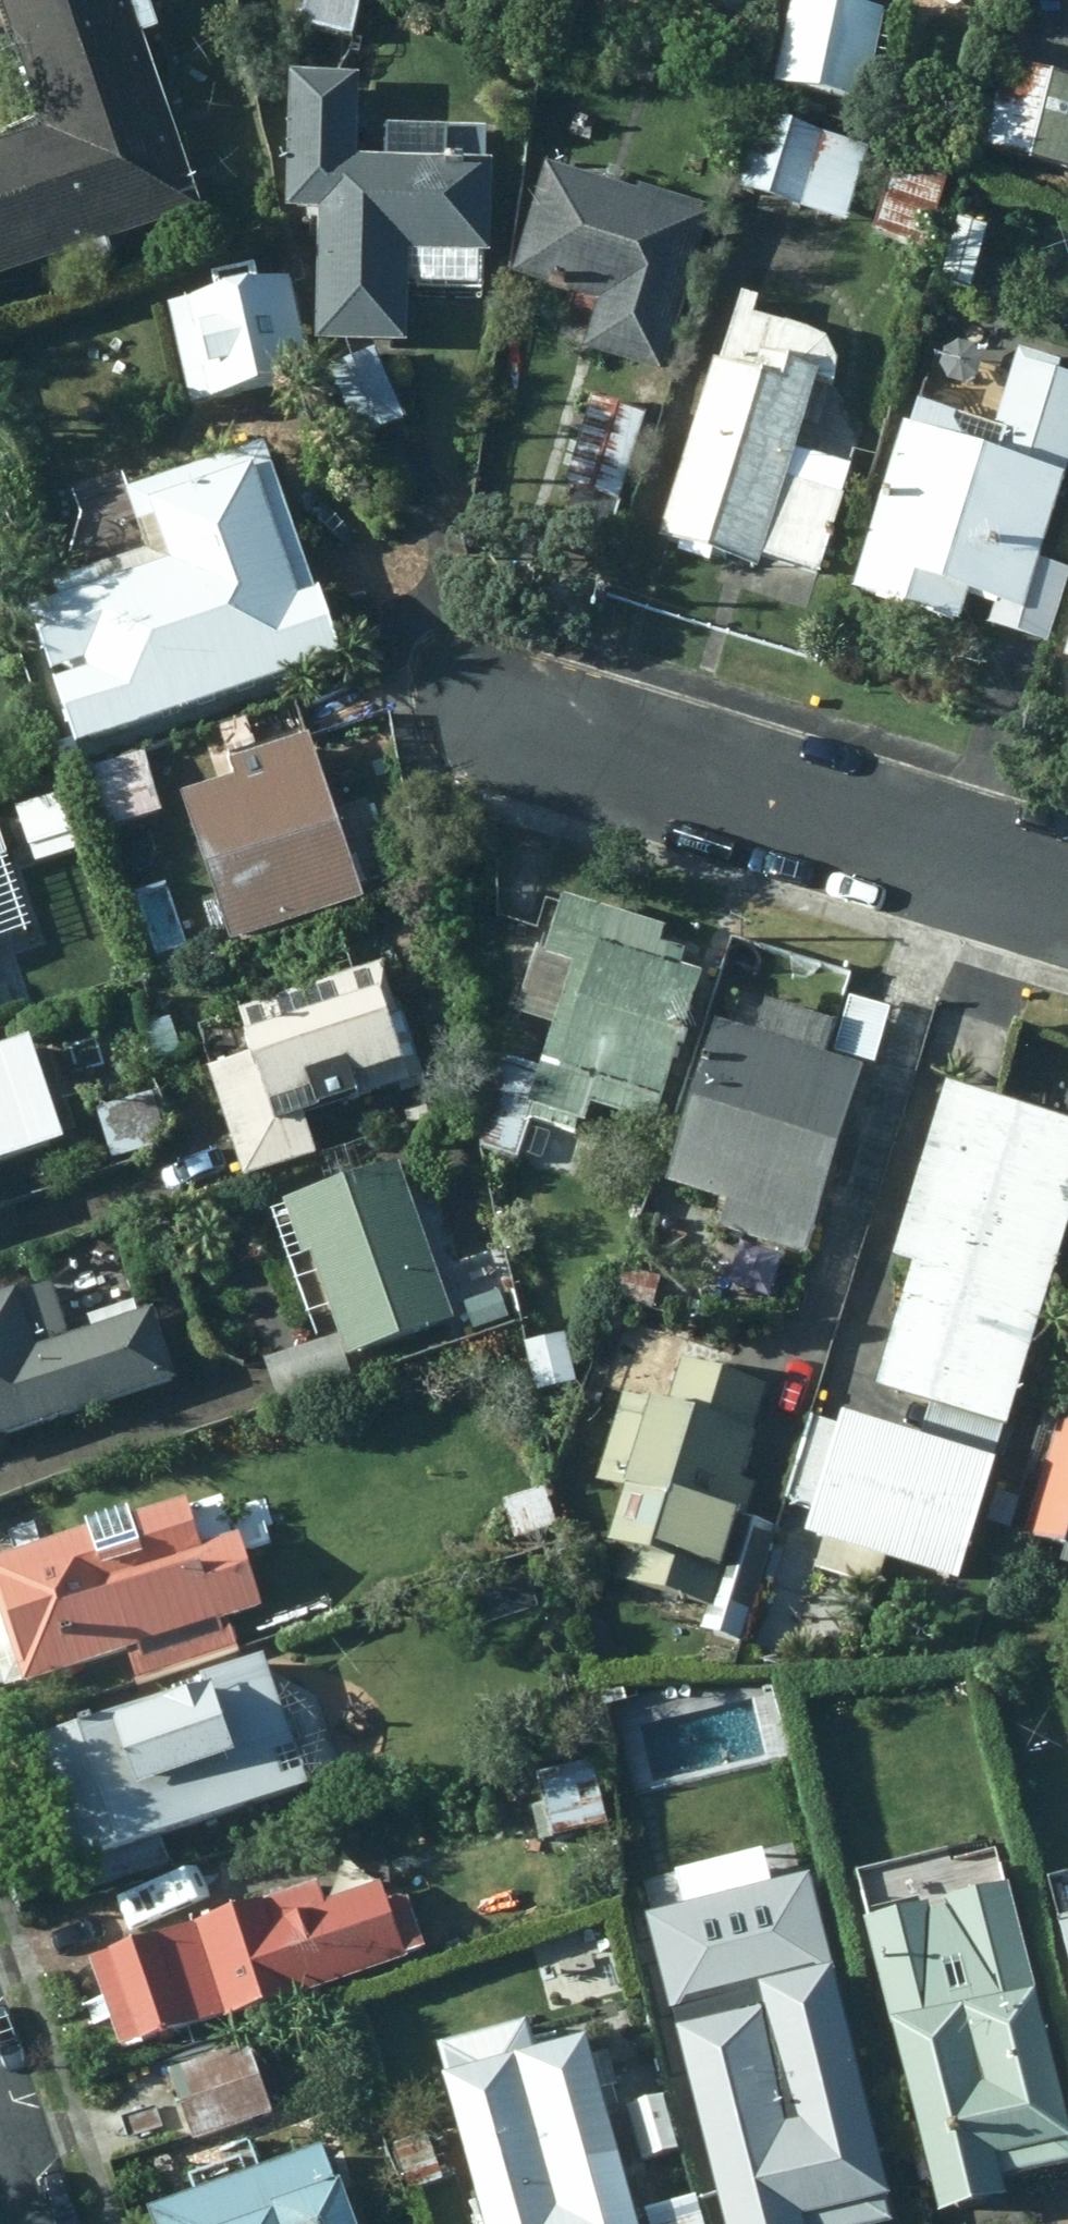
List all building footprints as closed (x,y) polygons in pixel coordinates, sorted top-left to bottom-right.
[(38,147),(156,107),(117,0),(65,0),(0,22),(0,42),(38,147)] [(65,0),(0,0),(0,22),(65,0)] [(346,47),(356,5),(332,0),(302,0),(295,34),(346,47)] [(795,0),(787,0),(768,96),(870,118),(891,20),(795,0)] [(1004,70),(983,157),(1067,178),(1067,87),(1004,70)] [(353,89),(283,87),(281,224),(312,225),(310,354),(403,356),(405,293),(475,296),(476,265),(487,265),(489,175),(481,175),(482,135),(381,133),(380,173),(352,172),(353,89)] [(38,147),(9,157),(48,274),(198,224),(156,107),(38,147)] [(865,158),(758,124),(736,201),(843,232),(865,158)] [(0,160),(0,290),(48,274),(9,157),(0,160)] [(944,184),(891,166),(871,240),(923,256),(944,184)] [(656,384),(706,227),(697,226),(698,218),(635,199),(632,207),(541,179),(506,287),(593,314),(579,360),(656,384)] [(985,234),(956,226),(938,287),(967,295),(985,234)] [(289,291),(165,314),(184,409),(306,386),(289,291)] [(713,379),(708,377),(653,552),(752,583),(756,570),(815,589),(850,478),(791,460),(811,391),(828,396),(832,372),(823,351),(799,339),(751,322),(755,309),(738,304),(713,379)] [(401,430),(370,360),(322,381),(353,451),(401,430)] [(1067,467),(1067,387),(1010,369),(988,439),(913,417),(905,442),(893,439),(841,606),(953,640),(963,608),(1018,625),(1067,467)] [(641,423),(590,404),(561,494),(568,497),(555,539),(604,554),(619,509),(614,508),(641,423)] [(332,672),(262,458),(119,505),(140,567),(46,597),(52,616),(23,626),(67,760),(332,672)] [(174,811),(226,953),(356,907),(298,747),(224,773),(229,791),(174,811)] [(178,799),(165,751),(90,775),(111,838),(160,822),(155,807),(178,799)] [(584,1116),(650,1139),(699,985),(676,976),(681,960),(657,952),(661,939),(558,906),(538,969),(567,978),(536,1077),(490,1063),(463,1150),(516,1167),(527,1131),(574,1147),(584,1116)] [(248,1068),(203,1082),(239,1192),(312,1168),(300,1132),(421,1092),(382,971),(232,1020),(248,1068)] [(886,1017),(846,1005),(831,1063),(870,1075),(886,1017)] [(750,1050),(711,1038),(661,1200),(722,1219),(715,1241),(803,1269),(859,1083),(817,1071),(828,1034),(761,1015),(750,1050)] [(0,1077),(0,1174),(13,1170),(5,1144),(20,1139),(15,1121),(31,1116),(17,1072),(0,1077)] [(911,1192),(1065,1239),(1067,1230),(1067,1152),(935,1112),(911,1192)] [(450,1333),(391,1176),(278,1215),(296,1274),(305,1272),(332,1342),(344,1373),(450,1333)] [(1037,1334),(1065,1239),(911,1192),(883,1288),(906,1295),(1037,1334)] [(175,1396),(149,1324),(68,1350),(48,1290),(0,1306),(0,1454),(175,1396)] [(1000,1456),(1037,1334),(906,1295),(868,1417),(923,1432),(917,1447),(991,1469),(995,1455),(1000,1456)] [(505,1327),(496,1299),(456,1312),(465,1340),(505,1327)] [(280,1405),(347,1380),(344,1373),(332,1342),(265,1367),(280,1405)] [(575,1393),(562,1342),(521,1351),(536,1404),(575,1393)] [(747,1447),(764,1395),(679,1368),(661,1422),(620,1407),(594,1491),(622,1501),(601,1566),(625,1575),(619,1593),(701,1618),(695,1641),(736,1654),(772,1539),(741,1529),(752,1498),(739,1495),(754,1448),(747,1447)] [(949,1610),(988,1487),(809,1430),(782,1512),(810,1520),(796,1562),(949,1610)] [(1057,1432),(1020,1548),(1067,1564),(1067,1436),(1057,1432)] [(543,1496),(496,1511),(510,1552),(555,1537),(543,1496)] [(0,1576),(0,1707),(0,1708),(21,1701),(124,1664),(134,1691),(232,1658),(222,1632),(256,1621),(230,1548),(200,1559),(184,1512),(131,1530),(127,1520),(84,1536),(86,1545),(0,1576)] [(19,1763),(60,1888),(304,1799),(256,1670),(169,1702),(170,1707),(96,1734),(93,1728),(74,1735),(76,1742),(19,1763)] [(604,1829),(588,1764),(521,1781),(537,1845),(604,1829)] [(987,1849),(844,1889),(931,2223),(988,2223),(1002,2220),(997,2202),(1067,2184),(1067,2164),(987,1849)] [(668,2019),(830,1977),(804,1875),(641,1917),(668,2019)] [(117,2063),(423,1960),(397,1887),(320,1912),(313,1891),(86,1977),(117,2063)] [(1052,1938),(1067,2003),(1067,1933),(1052,1938)] [(825,1996),(662,2037),(713,2223),(885,2223),(825,1996)] [(473,2223),(625,2223),(594,2108),(613,2103),(604,2068),(583,2074),(579,2058),(530,2071),(521,2040),(430,2064),(473,2223)] [(164,2080),(188,2152),(268,2123),(244,2053),(164,2080)] [(664,2109),(619,2121),(635,2175),(680,2161),(664,2109)] [(162,2223),(337,2223),(317,2169),(162,2223)] [(688,2205),(638,2220),(640,2223),(694,2223),(688,2205)]
